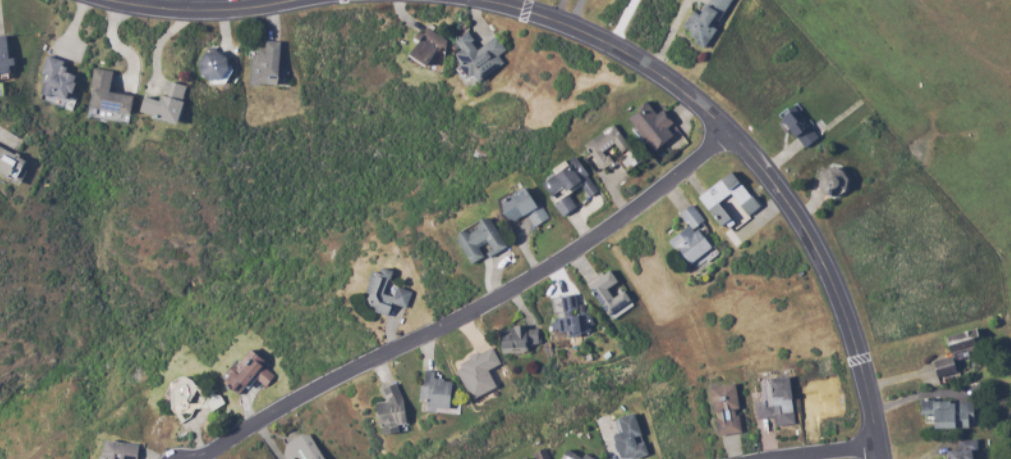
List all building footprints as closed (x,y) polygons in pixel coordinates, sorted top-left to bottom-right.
[(688,31),(698,37),(695,43),(704,49),(716,29),(715,28),(731,0),(706,0),(688,31)] [(477,48),(467,32),(455,39),(472,65),(469,68),(478,80),(503,64),(497,56),(503,51),(494,37),(477,48)] [(8,74),(0,75),(0,38),(4,37),(7,60),(12,59),(13,67),(8,68),(8,74)] [(278,44),(274,88),(257,87),(257,89),(246,88),(249,58),(256,59),(256,52),(263,52),(264,43),(278,44)] [(224,60),(226,72),(219,80),(208,82),(199,76),(197,65),(204,56),(215,54),(224,60)] [(45,58),(39,74),(42,76),(39,84),(42,85),(38,96),(49,99),(49,98),(63,103),(64,101),(66,102),(72,85),(70,84),(72,78),(63,74),(64,71),(59,68),(60,64),(45,58)] [(131,98),(107,94),(110,73),(93,70),(89,91),(91,91),(88,110),(128,117),(131,98)] [(176,128),(182,104),(180,104),(184,87),(169,83),(164,99),(158,97),(157,103),(141,99),(137,113),(153,117),(152,121),(176,128)] [(654,152),(674,136),(668,129),(673,124),(663,111),(658,115),(649,104),(629,120),(654,152)] [(817,139),(796,106),(779,117),(801,150),(817,139)] [(627,147),(613,125),(583,145),(589,153),(583,157),(588,164),(592,161),(599,171),(611,163),(603,151),(613,144),(618,152),(627,147)] [(4,180),(0,178),(0,150),(12,157),(13,154),(17,156),(16,159),(23,163),(18,172),(11,168),(4,180)] [(539,181),(563,216),(576,207),(574,204),(596,190),(574,158),(539,181)] [(833,197),(853,182),(841,164),(820,179),(833,197)] [(700,196),(726,232),(760,207),(734,172),(700,196)] [(532,228),(546,218),(526,187),(500,203),(512,222),(524,215),(532,228)] [(703,222),(691,205),(678,215),(687,227),(668,241),(691,271),(715,252),(696,227),(703,222)] [(503,246),(486,218),(455,238),(472,265),(503,246)] [(587,284),(606,316),(631,302),(611,269),(587,284)] [(558,296),(561,319),(549,320),(551,334),(562,332),(563,338),(589,334),(585,304),(577,305),(575,294),(558,296)] [(539,345),(538,327),(500,329),(501,352),(530,351),(530,345),(539,345)] [(946,337),(952,356),(930,362),(934,379),(958,372),(956,363),(986,355),(979,328),(946,337)] [(495,388),(487,370),(498,364),(491,349),(453,366),(469,400),(495,388)] [(227,384),(238,388),(239,386),(249,389),(251,381),(266,386),(270,374),(262,372),(266,357),(249,352),(248,357),(236,354),(227,384)] [(451,381),(433,380),(433,371),(421,370),(419,399),(427,400),(427,408),(449,409),(451,381)] [(757,420),(774,418),(775,427),(796,425),(790,377),(762,381),(764,401),(755,402),(757,420)] [(385,401),(375,404),(384,436),(404,431),(402,424),(407,422),(396,384),(381,388),(385,401)] [(712,388),(719,436),(742,433),(735,384),(712,388)] [(614,420),(618,435),(614,436),(621,458),(633,458),(647,454),(635,413),(614,420)] [(974,440),(958,441),(959,450),(948,451),(949,458),(976,458),(974,440)] [(544,450),(532,452),(533,458),(546,458),(544,450)]
